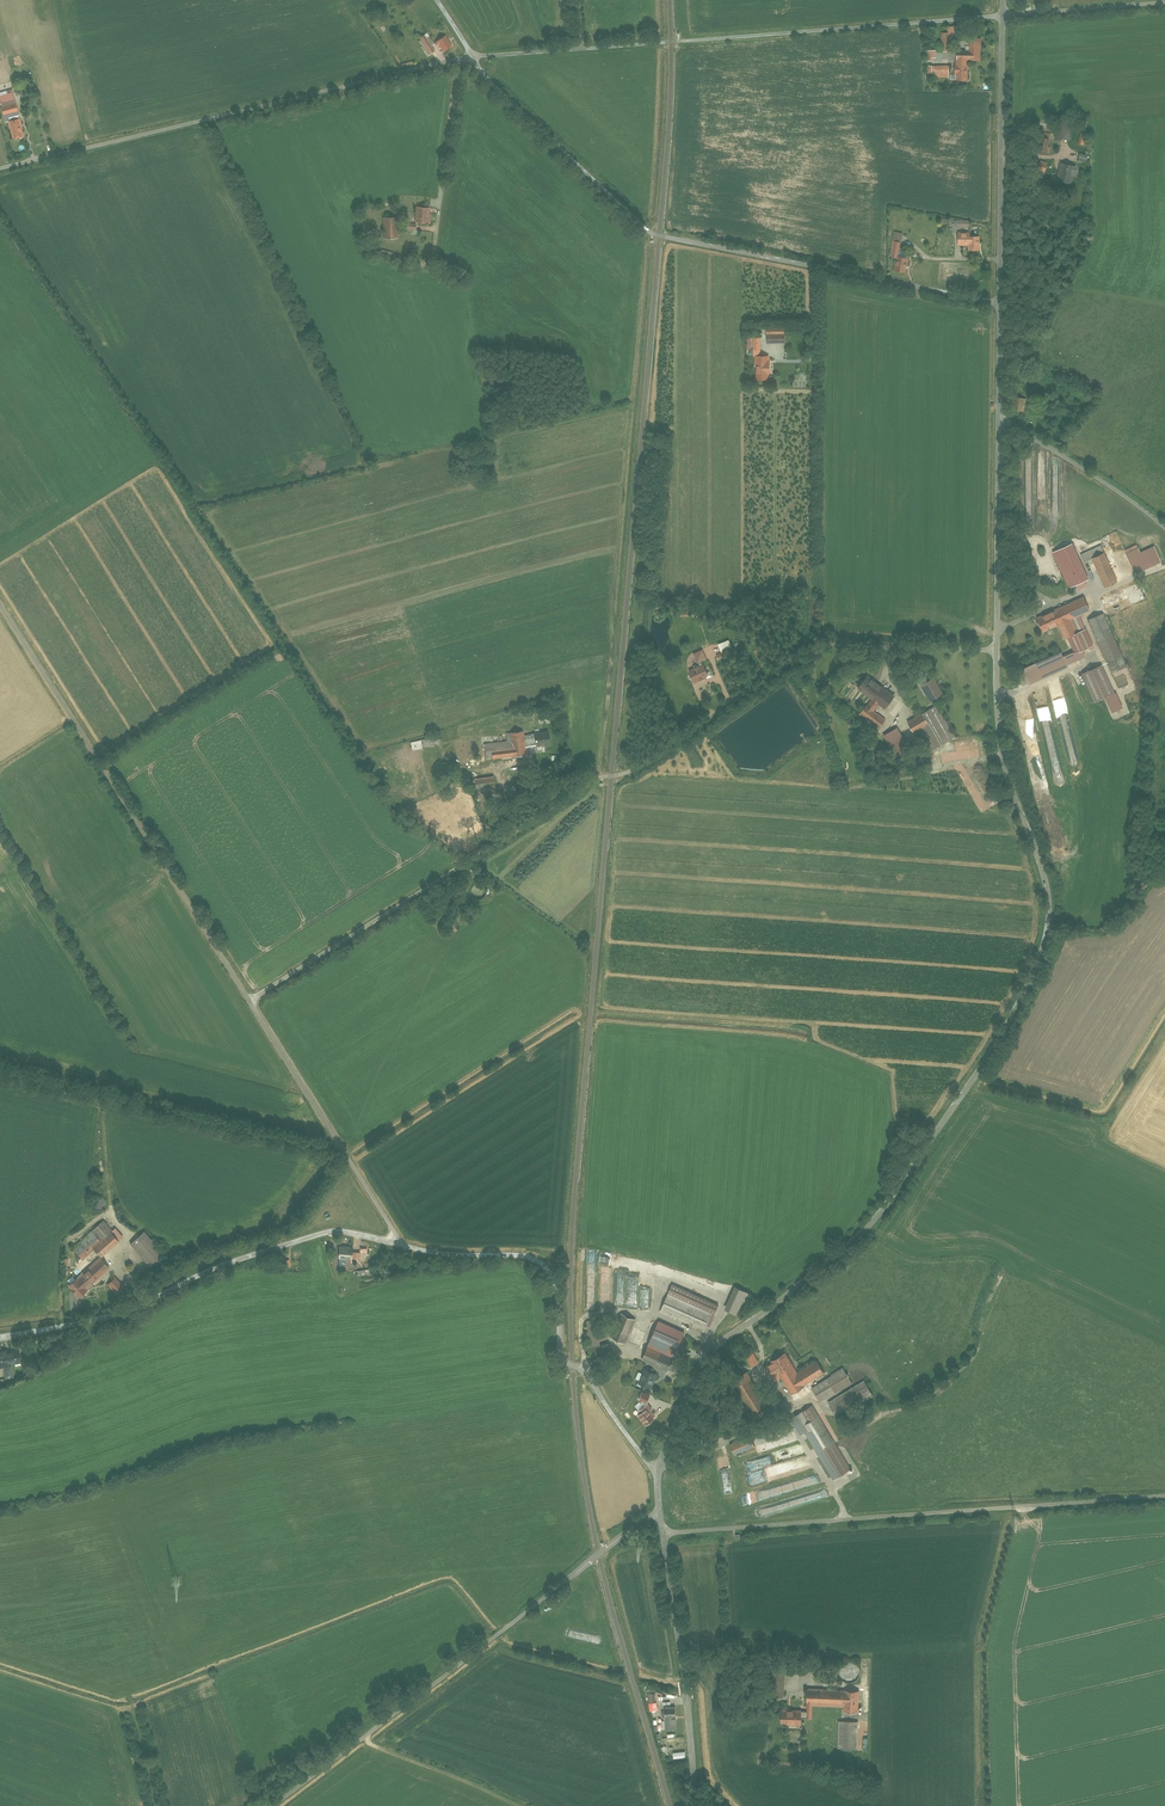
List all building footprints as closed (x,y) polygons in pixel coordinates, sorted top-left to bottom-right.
[(959,36),(958,24),(950,24),(950,32),(950,36),(959,36)] [(432,43),(436,40),(430,31),(426,34),(432,43)] [(971,52),(958,52),(957,79),(970,79),(970,59),(982,59),(982,33),(971,32),(971,52)] [(432,43),(426,34),(421,37),(423,39),(432,53),(437,50),(432,43)] [(453,44),(447,35),(437,41),(439,45),(440,44),(444,50),(453,44)] [(423,39),(421,40),(424,45),(422,46),(428,56),(432,53),(423,39)] [(938,49),(928,49),(928,61),(935,60),(935,57),(939,57),(938,49)] [(950,65),(928,66),(928,76),(950,76),(950,65)] [(2,107),(16,103),(12,89),(0,92),(0,99),(2,107)] [(16,103),(2,107),(4,114),(18,110),(16,103)] [(18,111),(5,115),(6,122),(9,121),(20,118),(18,111)] [(20,118),(9,121),(14,137),(24,134),(20,118)] [(1073,120),(1057,122),(1059,139),(1074,137),(1073,120)] [(1090,130),(1084,129),(1080,142),(1086,144),(1090,130)] [(1047,138),(1043,151),(1051,153),(1054,140),(1047,138)] [(1045,175),(1048,162),(1041,160),(1038,173),(1045,175)] [(1078,166),(1063,162),(1058,181),(1073,185),(1078,166)] [(433,207),(419,206),(418,222),(431,223),(433,207)] [(399,216),(386,217),(386,237),(400,237),(399,216)] [(895,231),(894,239),(902,241),(904,232),(895,231)] [(974,231),(961,232),(961,244),(971,244),(971,249),(982,249),(982,234),(974,234),(974,231)] [(902,241),(894,239),(891,256),(899,257),(900,254),(902,241)] [(395,251),(384,249),(383,254),(394,257),(395,251)] [(897,270),(908,272),(910,256),(900,254),(899,257),(897,270)] [(788,333),(769,333),(769,342),(788,342),(788,333)] [(771,355),(757,355),(757,379),(770,379),(771,374),(773,374),(773,360),(771,360),(771,355)] [(1028,398),(1016,395),(1013,408),(1025,411),(1028,398)] [(1076,543),(1056,551),(1071,586),(1091,578),(1076,543)] [(1126,549),(1128,553),(1141,547),(1139,543),(1126,549)] [(1141,547),(1128,553),(1137,573),(1164,561),(1157,544),(1143,551),(1141,547)] [(1103,545),(1083,554),(1086,560),(1106,551),(1104,548),(1103,545)] [(1108,588),(1120,582),(1106,552),(1094,557),(1108,588)] [(1045,614),(1038,617),(1045,632),(1060,625),(1060,624),(1082,614),(1093,610),(1087,596),(1057,609),(1058,610),(1045,615),(1045,614)] [(1105,612),(1090,619),(1113,671),(1129,664),(1105,612)] [(1086,649),(1096,645),(1082,614),(1060,624),(1060,625),(1066,638),(1070,637),(1076,651),(1077,653),(1086,649)] [(719,643),(722,652),(733,647),(730,639),(719,643)] [(705,648),(696,652),(700,662),(709,658),(705,648)] [(1076,651),(1067,655),(1071,664),(1089,656),(1086,649),(1077,653),(1076,651)] [(1065,651),(1026,668),(1033,683),(1072,666),(1065,651)] [(706,664),(691,670),(696,683),(711,676),(706,664)] [(1105,664),(1085,673),(1098,701),(1117,692),(1105,664)] [(898,695),(870,674),(860,687),(874,698),(882,704),(888,708),(898,695)] [(937,677),(924,684),(934,700),(947,693),(937,677)] [(870,704),(877,710),(882,704),(874,698),(870,704)] [(868,703),(862,712),(882,728),(889,719),(877,710),(870,704),(868,703)] [(957,736),(939,706),(926,713),(925,712),(910,721),(916,731),(923,727),(936,748),(957,736)] [(899,727),(886,735),(899,756),(911,749),(899,727)] [(487,743),(489,758),(529,753),(528,746),(527,734),(526,730),(508,733),(509,740),(487,743)] [(536,733),(538,745),(553,743),(551,731),(536,733)] [(528,746),(538,745),(536,733),(527,734),(528,746)] [(411,741),(413,749),(435,746),(433,734),(426,735),(426,739),(411,741)] [(521,774),(506,770),(503,778),(519,783),(521,774)] [(496,776),(476,779),(477,788),(497,785),(496,776)] [(95,1249),(100,1255),(123,1236),(115,1227),(111,1231),(103,1222),(73,1247),(83,1259),(95,1249)] [(145,1232),(132,1244),(151,1266),(164,1254),(145,1232)] [(339,1257),(352,1258),(353,1248),(340,1247),(339,1257)] [(109,1266),(100,1257),(68,1287),(80,1299),(95,1285),(92,1282),(109,1266)] [(108,1284),(116,1293),(123,1286),(115,1278),(108,1284)] [(720,1304),(673,1283),(660,1312),(707,1333),(720,1304)] [(751,1291),(736,1284),(726,1308),(740,1314),(751,1291)] [(641,1309),(652,1309),(652,1287),(640,1287),(641,1309)] [(619,1312),(609,1336),(626,1343),(636,1319),(619,1312)] [(687,1330),(659,1319),(648,1346),(675,1358),(687,1330)] [(675,1358),(648,1346),(642,1359),(669,1371),(675,1358)] [(760,1362),(752,1349),(743,1355),(751,1367),(760,1362)] [(0,1351),(0,1365),(8,1364),(8,1361),(21,1359),(20,1351),(7,1353),(7,1350),(0,1351)] [(786,1351),(764,1365),(775,1381),(783,1376),(793,1392),(826,1372),(818,1359),(799,1371),(786,1351)] [(12,1366),(4,1367),(6,1378),(14,1377),(12,1366)] [(843,1366),(811,1386),(821,1402),(853,1382),(843,1366)] [(659,1373),(645,1368),(639,1383),(653,1389),(659,1373)] [(749,1369),(730,1381),(753,1416),(772,1404),(749,1369)] [(864,1378),(828,1401),(838,1417),(875,1393),(864,1378)] [(558,1393),(527,1398),(528,1404),(561,1399),(561,1394),(558,1394),(558,1393)] [(642,1412),(639,1415),(646,1424),(647,1423),(648,1424),(654,1418),(654,1417),(655,1415),(651,1410),(652,1409),(646,1402),(647,1402),(642,1400),(641,1403),(644,1407),(640,1410),(642,1412)] [(852,1467),(813,1404),(799,1413),(791,1418),(800,1434),(801,1435),(806,1432),(806,1433),(834,1479),(843,1473),(852,1467)] [(750,1433),(730,1442),(735,1454),(756,1445),(750,1433)] [(857,1679),(859,1677),(860,1674),(860,1671),(859,1668),(858,1665),(855,1663),(852,1662),(848,1662),(845,1663),(842,1666),(841,1669),(840,1672),(841,1676),(843,1679),(845,1681),(848,1682),(852,1682),(855,1681),(857,1679)] [(770,1694),(784,1696),(789,1665),(775,1663),(770,1694)] [(808,1708),(804,1708),(803,1718),(814,1718),(814,1706),(845,1707),(845,1712),(860,1713),(861,1690),(809,1687),(808,1708)] [(666,1706),(667,1728),(679,1727),(678,1705),(666,1706)] [(782,1707),(781,1722),(788,1723),(788,1725),(803,1726),(803,1718),(804,1708),(782,1707)] [(839,1721),(838,1748),(858,1748),(858,1721),(839,1721)]
